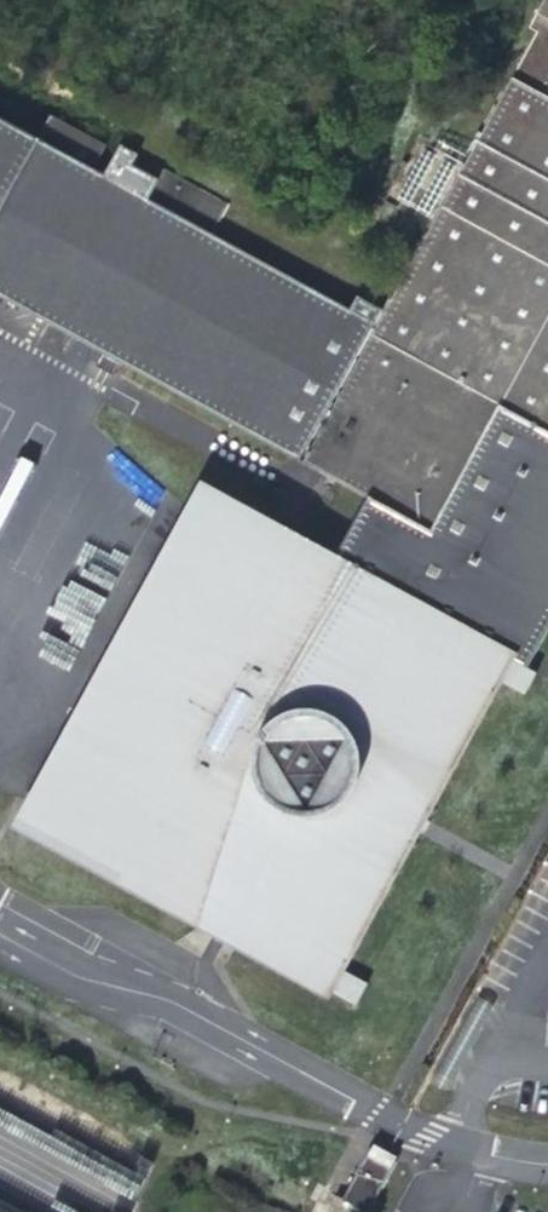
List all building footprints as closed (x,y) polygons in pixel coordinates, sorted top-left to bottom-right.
[(530,33),(537,36),(304,465),(370,500),(336,564),(530,669),(547,635),(547,0),(530,33)] [(17,130),(0,121),(0,173),(17,130)] [(17,130),(0,173),(0,299),(302,464),(384,312),(363,300),(356,314),(219,239),(235,210),(169,174),(163,185),(138,171),(144,160),(126,150),(109,180),(17,130)] [(428,216),(456,172),(430,155),(402,199),(428,216)] [(39,831),(267,955),(306,868),(333,883),(374,906),(497,680),(526,696),(538,674),(530,669),(336,564),(219,500),(39,831)] [(267,955),(294,970),(333,883),(306,868),(267,955)] [(341,967),(374,906),(333,883),(294,970),(359,1005),(370,983),(341,967)] [(339,1202),(357,1211),(368,1211),(393,1166),(367,1152),(339,1202)]
